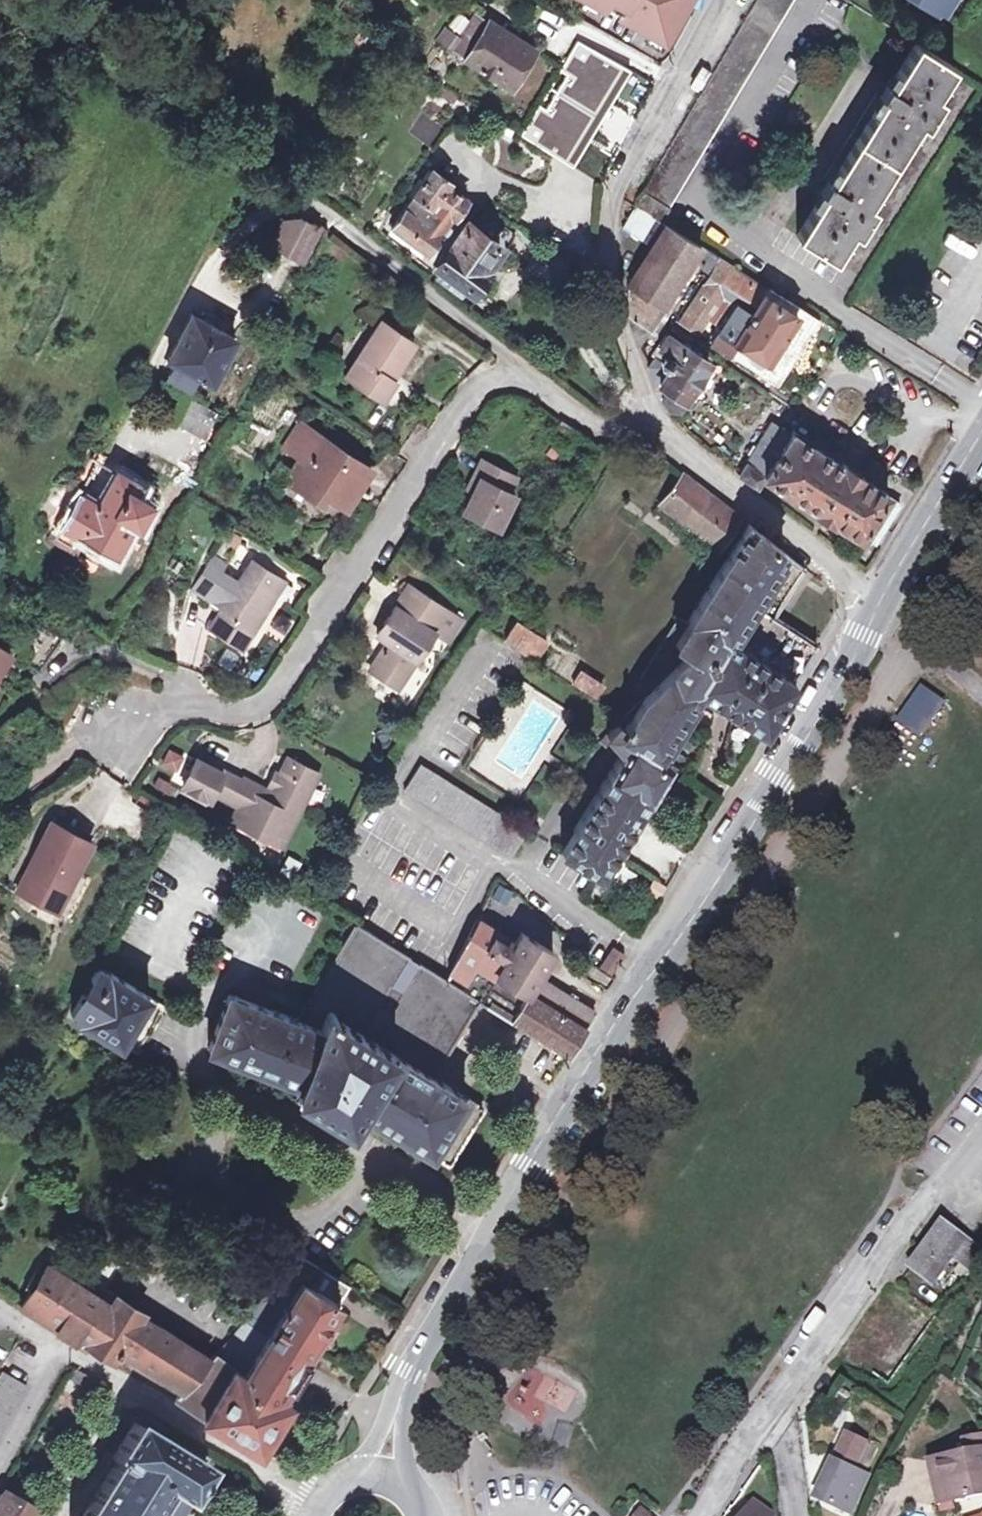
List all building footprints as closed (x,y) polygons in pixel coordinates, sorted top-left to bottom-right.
[(620,13),(619,15),(665,41),(683,8),(680,6),(684,0),(598,0),(620,13)] [(640,192),(634,204),(657,218),(665,206),(668,208),(792,0),(754,0),(640,192)] [(535,48),(489,19),(487,22),(476,15),(464,35),(475,42),(464,60),(511,87),(535,48)] [(447,28),(436,41),(445,46),(454,32),(447,28)] [(622,66),(577,40),(559,69),(566,73),(546,109),(538,104),(521,133),(565,161),(622,66)] [(831,206),(805,248),(842,272),(859,245),(864,248),(882,218),(877,215),(926,135),(932,138),(951,110),(945,106),(962,78),(924,55),(898,96),(895,95),(888,106),(891,109),(839,194),(836,192),(828,205),(831,206)] [(622,66),(565,161),(572,165),(629,70),(622,66)] [(413,67),(407,75),(420,84),(427,75),(413,67)] [(888,106),(895,95),(891,92),(823,201),(828,205),(836,192),(839,194),(891,109),(888,106)] [(450,131),(426,113),(411,133),(435,151),(450,131)] [(493,172),(529,178),(533,151),(498,145),(493,172)] [(439,270),(469,227),(457,218),(468,203),(448,189),(450,186),(432,173),(391,228),(426,253),(423,257),(439,270)] [(649,233),(658,238),(666,224),(657,218),(649,233)] [(492,221),(481,235),(469,227),(439,270),(471,294),(486,274),(484,272),(500,251),(505,255),(517,240),(492,221)] [(291,265),(307,232),(290,224),(274,225),(261,250),(291,265)] [(700,245),(666,224),(658,238),(632,284),(635,287),(631,293),(630,317),(640,347),(700,245)] [(732,270),(734,266),(719,257),(677,322),(696,334),(706,318),(720,327),(710,343),(775,385),(816,317),(767,286),(765,290),(732,270)] [(203,383),(225,339),(181,318),(156,368),(157,376),(180,388),(186,375),(203,383)] [(381,405),(415,351),(381,330),(348,384),(381,405)] [(670,403),(677,415),(689,414),(716,368),(678,343),(670,357),(673,360),(674,373),(678,375),(669,389),(676,394),(670,403)] [(211,413),(184,399),(171,423),(198,437),(211,413)] [(765,475),(791,433),(774,423),(741,474),(758,486),(765,475)] [(354,487),(366,469),(295,424),(279,449),(296,460),(282,482),(304,496),(311,486),(321,493),(336,502),(348,484),(354,487)] [(791,433),(765,475),(817,508),(815,512),(832,522),(834,520),(860,536),(862,534),(874,542),(899,502),(861,475),(862,472),(845,462),(843,464),(792,431),(791,433)] [(510,479),(476,463),(468,478),(476,482),(469,496),(461,514),(494,530),(510,496),(503,493),(510,479)] [(135,498),(140,489),(115,475),(96,508),(76,498),(59,532),(77,542),(113,562),(132,527),(135,529),(148,505),(135,498)] [(658,507),(685,528),(709,496),(683,475),(658,507)] [(461,492),(469,496),(476,482),(468,478),(461,492)] [(354,487),(348,484),(336,502),(342,506),(354,487)] [(315,503),(321,493),(311,486),(304,496),(315,503)] [(709,496),(685,528),(717,551),(739,519),(709,496)] [(614,745),(619,752),(557,851),(597,875),(600,871),(611,852),(667,761),(665,760),(699,705),(690,699),(697,689),(705,694),(762,730),(794,681),(792,679),(817,640),(775,615),(803,569),(748,525),(711,580),(684,622),(679,620),(637,686),(646,693),(644,695),(634,705),(620,717),(611,726),(600,735),(599,737),(607,749),(614,745)] [(71,553),(77,542),(59,532),(53,543),(71,553)] [(222,564),(232,547),(217,539),(207,556),(222,564)] [(240,648),(273,594),(240,574),(233,584),(217,574),(200,601),(217,611),(206,628),(240,648)] [(444,612),(406,587),(375,635),(386,642),(368,670),(396,687),(431,631),(444,612)] [(459,621),(444,612),(431,631),(446,640),(459,621)] [(547,638),(518,619),(505,639),(535,658),(547,638)] [(181,639),(196,643),(201,625),(186,620),(181,639)] [(601,685),(581,673),(573,684),(593,697),(601,685)] [(697,689),(690,699),(699,705),(705,694),(697,689)] [(947,709),(920,694),(900,727),(925,743),(947,709)] [(211,794),(221,774),(183,755),(169,782),(208,801),(211,794)] [(282,848),(317,775),(287,761),(280,775),(274,773),(268,785),(274,787),(271,793),(266,803),(246,794),(239,808),(232,823),(282,848)] [(523,829),(418,762),(402,789),(506,854),(523,829)] [(211,794),(239,808),(246,794),(266,803),(271,793),(244,779),(241,784),(221,774),(211,794)] [(86,844),(47,825),(14,893),(52,912),(86,844)] [(615,874),(621,864),(620,857),(611,852),(600,871),(608,876),(615,874)] [(495,933),(476,920),(445,981),(476,1000),(494,974),(503,960),(487,949),(492,940),(495,933)] [(435,1077),(480,1003),(476,1000),(445,981),(364,932),(352,924),(276,1011),(226,993),(205,1048),(300,1084),(295,1093),(348,1126),(359,1109),(449,1165),(484,1109),(435,1077)] [(538,975),(549,958),(517,937),(511,947),(504,944),(502,946),(492,940),(487,949),(503,960),(494,974),(527,994),(538,975)] [(595,958),(606,970),(623,954),(613,943),(595,958)] [(127,1055),(154,1003),(133,990),(111,978),(110,982),(94,972),(88,985),(91,986),(83,1001),(80,999),(67,1022),(127,1055)] [(476,1000),(480,1003),(510,1020),(527,994),(494,974),(476,1000)] [(527,994),(510,1020),(566,1055),(595,1010),(538,975),(527,994)] [(974,1247),(942,1223),(910,1269),(929,1283),(951,1252),(964,1261),(974,1247)] [(974,1247),(964,1261),(973,1268),(981,1256),(981,1252),(974,1247)] [(250,1309),(223,1340),(209,1355),(194,1372),(185,1387),(176,1399),(203,1415),(201,1418),(259,1453),(290,1402),(280,1396),(346,1285),(297,1255),(286,1272),(285,1271),(250,1309)] [(45,1268),(20,1310),(83,1348),(85,1350),(87,1345),(112,1359),(119,1349),(185,1387),(194,1372),(209,1355),(140,1314),(141,1312),(114,1296),(109,1305),(45,1268)] [(539,1424),(548,1404),(565,1412),(576,1388),(522,1363),(502,1407),(539,1424)] [(73,1365),(67,1377),(106,1401),(113,1391),(73,1365)] [(0,1376),(0,1438),(27,1388),(1,1374),(0,1376)] [(206,1469),(134,1424),(110,1460),(115,1462),(82,1515),(176,1515),(182,1505),(206,1469)] [(844,1438),(815,1502),(842,1515),(849,1503),(854,1505),(866,1479),(862,1477),(866,1467),(856,1461),(862,1447),(844,1438)] [(464,1466),(450,1446),(444,1450),(459,1470),(464,1466)] [(980,1449),(928,1463),(933,1482),(942,1481),(948,1501),(981,1492),(981,1457),(980,1449)] [(933,1482),(939,1503),(948,1501),(942,1481),(933,1482)] [(0,1499),(0,1515),(25,1515),(27,1512),(2,1496),(0,1499)] [(741,1515),(768,1515),(749,1504),(741,1515)]
